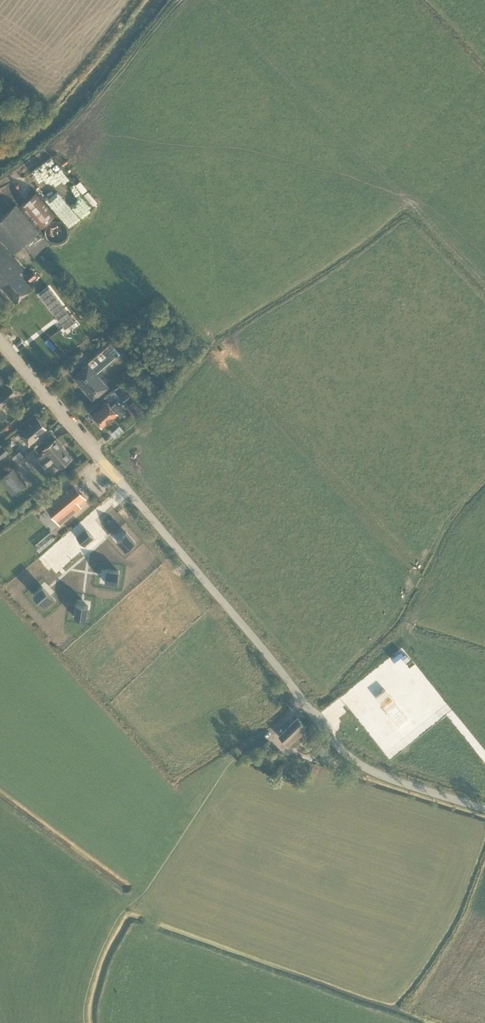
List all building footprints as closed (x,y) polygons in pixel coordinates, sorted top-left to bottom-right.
[(56,214),(37,191),(20,206),(40,228),(56,214)] [(17,204),(0,218),(0,238),(12,253),(24,243),(34,255),(49,242),(17,204)] [(59,227),(56,229),(59,236),(69,232),(64,220),(57,224),(59,227)] [(80,239),(89,231),(81,221),(72,229),(80,239)] [(16,301),(32,287),(20,272),(24,269),(0,241),(0,285),(1,284),(16,301)] [(27,276),(30,280),(36,275),(33,271),(27,276)] [(65,327),(75,320),(49,286),(40,294),(65,327)] [(106,370),(104,372),(89,355),(80,363),(84,367),(74,376),(93,398),(108,385),(114,380),(106,370)] [(120,384),(115,388),(124,400),(130,395),(120,384)] [(2,405),(7,401),(8,403),(14,398),(12,396),(17,392),(11,385),(7,387),(5,385),(0,390),(0,418),(3,419),(7,416),(7,412),(2,405)] [(111,405),(108,401),(92,414),(102,425),(107,421),(108,422),(113,417),(113,416),(117,413),(125,422),(135,412),(131,407),(126,411),(120,403),(118,404),(116,401),(111,405)] [(19,432),(29,445),(39,436),(38,434),(47,427),(37,416),(30,422),(19,432)] [(43,453),(38,457),(40,460),(45,466),(54,459),(60,467),(72,457),(56,438),(44,448),(46,450),(45,451),(43,453)] [(0,446),(0,459),(9,451),(3,444),(0,446)] [(3,475),(16,490),(27,481),(14,466),(3,475)] [(86,498),(74,484),(67,490),(69,492),(48,509),(60,523),(81,506),(79,503),(86,498)] [(90,532),(86,528),(81,532),(85,536),(90,532)] [(127,531),(126,532),(117,540),(120,543),(125,549),(135,541),(127,531)] [(85,536),(81,532),(76,536),(80,540),(85,536)] [(94,537),(90,532),(85,536),(89,541),(94,537)] [(89,541),(85,536),(80,540),(85,545),(89,541)] [(119,570),(107,568),(107,569),(105,581),(109,582),(117,583),(119,570)] [(55,599),(51,595),(43,585),(39,588),(33,594),(46,608),(55,599)] [(87,617),(88,609),(89,605),(77,603),(76,603),(74,615),(87,617)] [(385,688),(376,696),(398,724),(408,717),(385,688)] [(278,735),(288,745),(305,728),(303,726),(305,724),(297,716),(278,735)] [(329,751),(310,732),(304,738),(323,758),(329,751)] [(267,746),(261,752),(280,771),(286,765),(267,746)]
